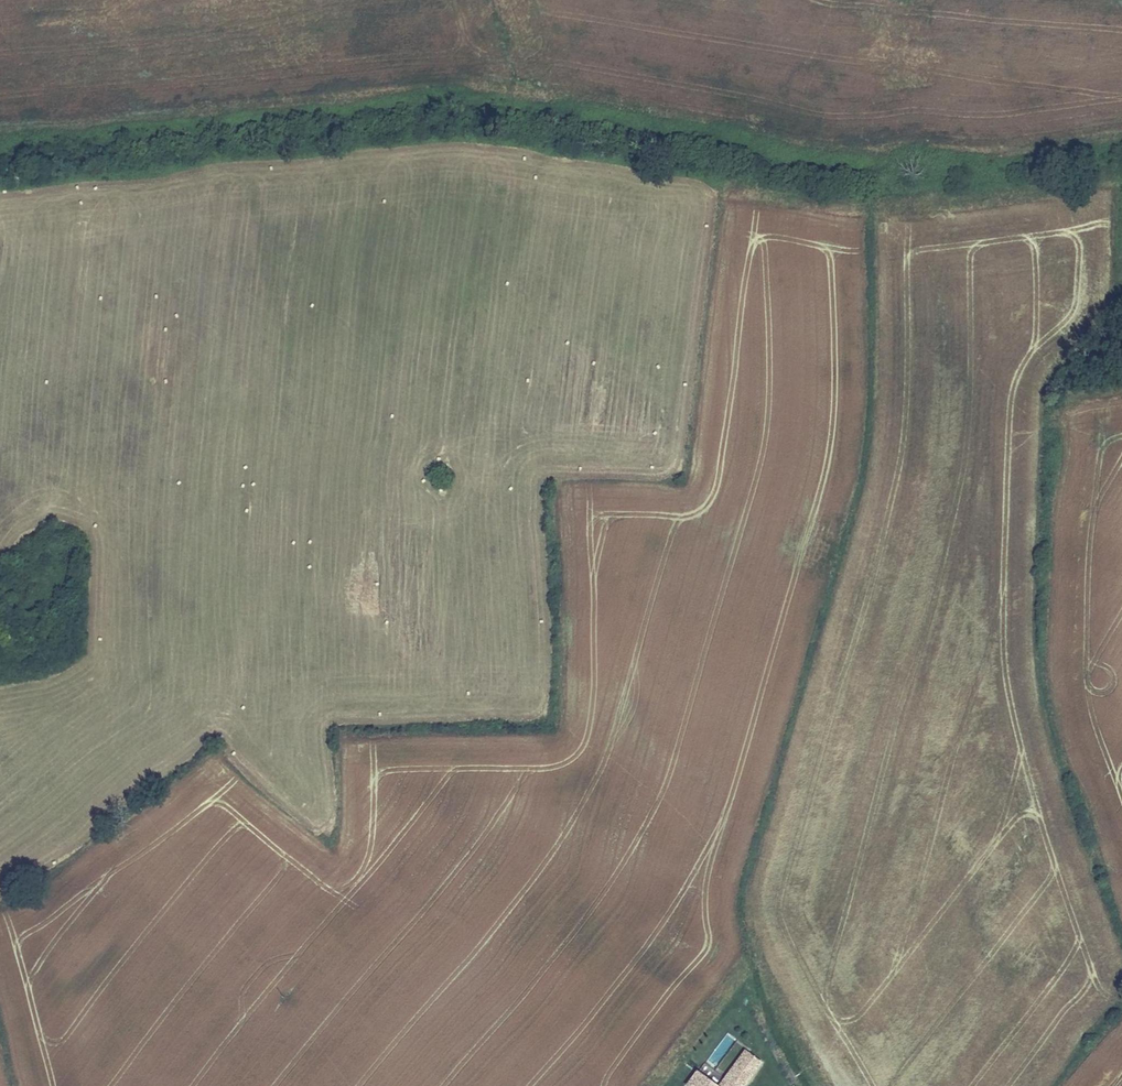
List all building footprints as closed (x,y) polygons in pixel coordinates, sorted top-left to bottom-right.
[(690,1085),(744,1085),(762,1063),(747,1051),(720,1085),(699,1070),(688,1085),(690,1085)]
